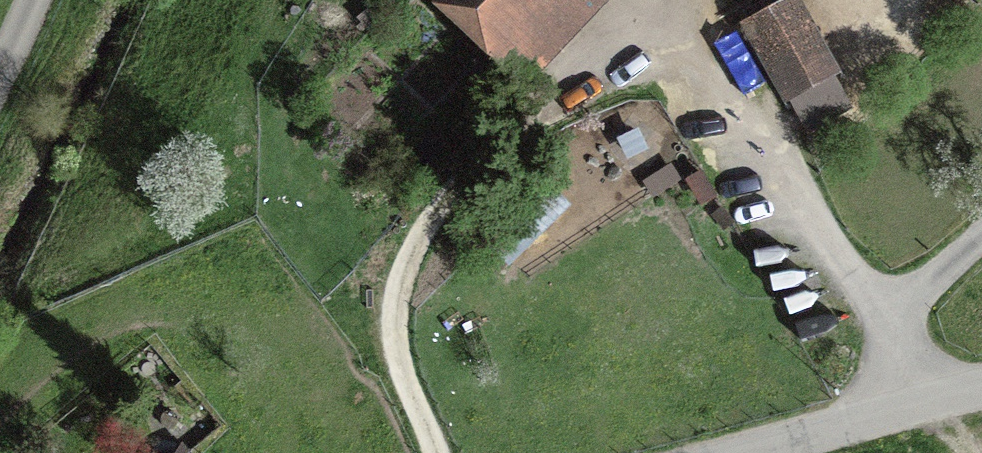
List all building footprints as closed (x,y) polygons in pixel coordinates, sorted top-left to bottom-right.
[(522,57),(565,11),(574,0),(460,0),(522,57)] [(738,17),(799,125),(843,100),(787,0),(769,0),(738,17)]
